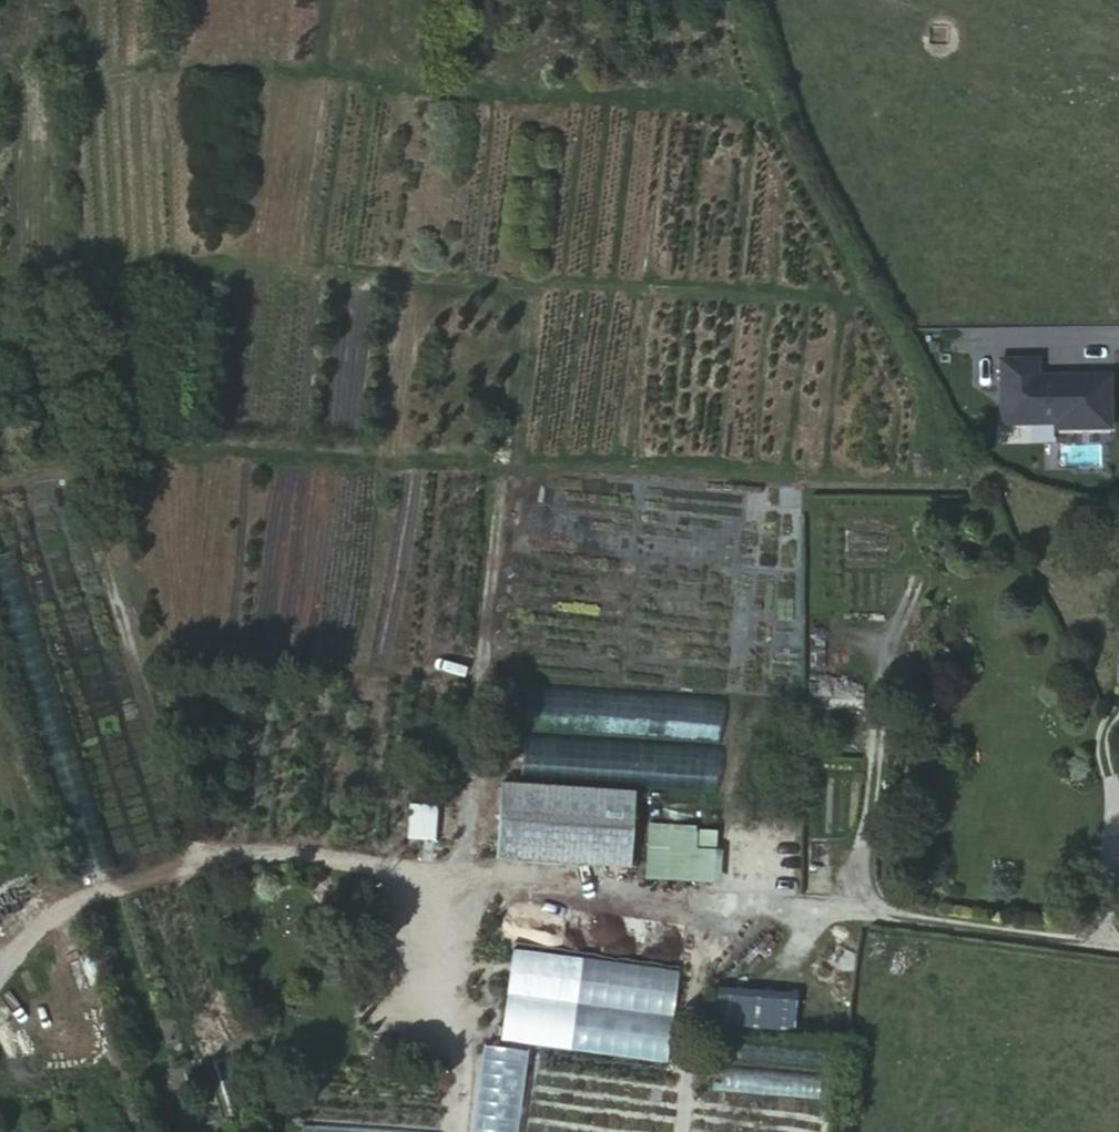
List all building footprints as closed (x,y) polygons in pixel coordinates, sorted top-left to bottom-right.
[(1107,423),(1106,383),(1106,371),(1034,371),(1034,355),(997,355),(997,382),(998,419),(1052,418),(1052,424),(1107,423)] [(714,779),(720,697),(527,685),(524,727),(565,730),(563,754),(585,756),(584,771),(714,779)] [(496,779),(492,858),(627,865),(630,785),(496,779)] [(433,838),(435,801),(406,799),(403,836),(433,838)] [(715,879),(717,824),(645,821),(642,876),(715,879)] [(664,1060),(675,965),(507,946),(496,1040),(664,1060)] [(467,1131),(515,1131),(524,1047),(477,1042),(467,1131)]
